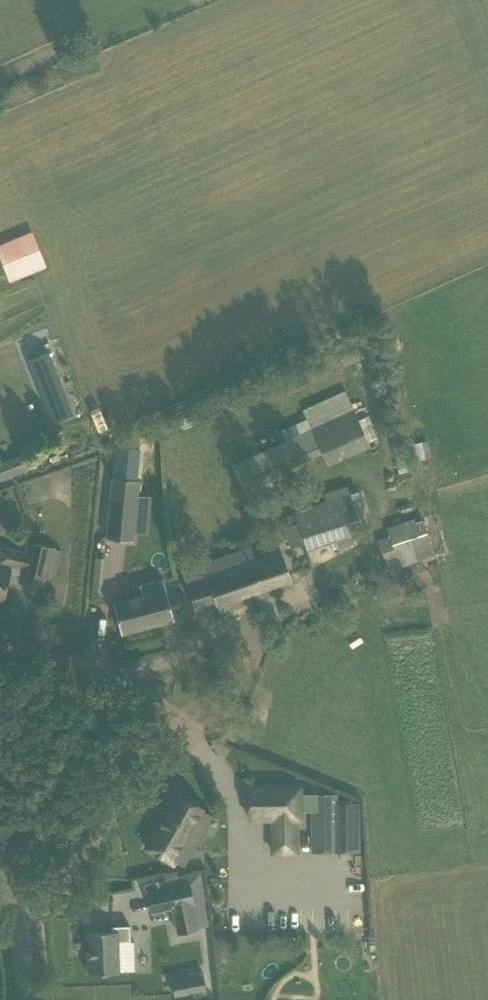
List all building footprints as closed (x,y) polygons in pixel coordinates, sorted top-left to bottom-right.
[(6,280),(46,269),(35,231),(0,240),(0,258),(6,280)] [(49,353),(28,361),(52,419),(72,412),(49,353)] [(246,458),(242,460),(250,477),(253,484),(286,469),(287,469),(321,454),(322,453),(321,452),(364,432),(345,390),(302,410),(306,418),(311,429),(285,441),(246,458)] [(368,415),(359,419),(369,442),(378,438),(368,415)] [(50,427),(47,438),(57,441),(60,430),(50,427)] [(112,478),(106,539),(133,542),(139,480),(137,480),(141,448),(116,445),(112,478)] [(0,462),(0,481),(28,470),(21,454),(0,462)] [(348,495),(295,512),(306,549),(360,532),(348,495)] [(379,541),(389,570),(435,554),(423,520),(415,523),(413,518),(386,528),(389,537),(379,541)] [(2,602),(11,565),(23,568),(20,581),(45,588),(54,549),(28,543),(26,554),(2,548),(0,556),(0,563),(1,563),(0,565),(0,601),(2,602)] [(202,563),(182,570),(196,613),(216,606),(218,612),(294,586),(287,567),(283,552),(256,561),(252,547),(202,563)] [(113,603),(121,634),(174,620),(164,580),(140,586),(142,596),(113,603)] [(300,819),(300,788),(249,788),(249,819),(273,819),(273,853),(296,853),(296,819),(300,819)] [(177,794),(146,848),(173,863),(174,861),(183,866),(202,833),(193,828),(204,809),(177,794)] [(311,794),(311,852),(359,852),(359,803),(338,803),(337,794),(311,794)] [(162,890),(147,893),(151,913),(172,908),(178,934),(197,930),(197,928),(209,925),(204,902),(206,901),(206,899),(205,897),(202,881),(200,872),(178,876),(164,879),(160,880),(162,890)] [(87,932),(88,974),(119,972),(118,942),(130,942),(130,926),(111,926),(112,932),(87,932)] [(186,978),(171,981),(174,996),(188,994),(192,993),(193,997),(206,994),(205,990),(205,989),(203,979),(202,975),(202,971),(188,974),(189,978),(186,978)] [(140,984),(137,990),(141,995),(147,994),(149,989),(146,984),(140,984)]
